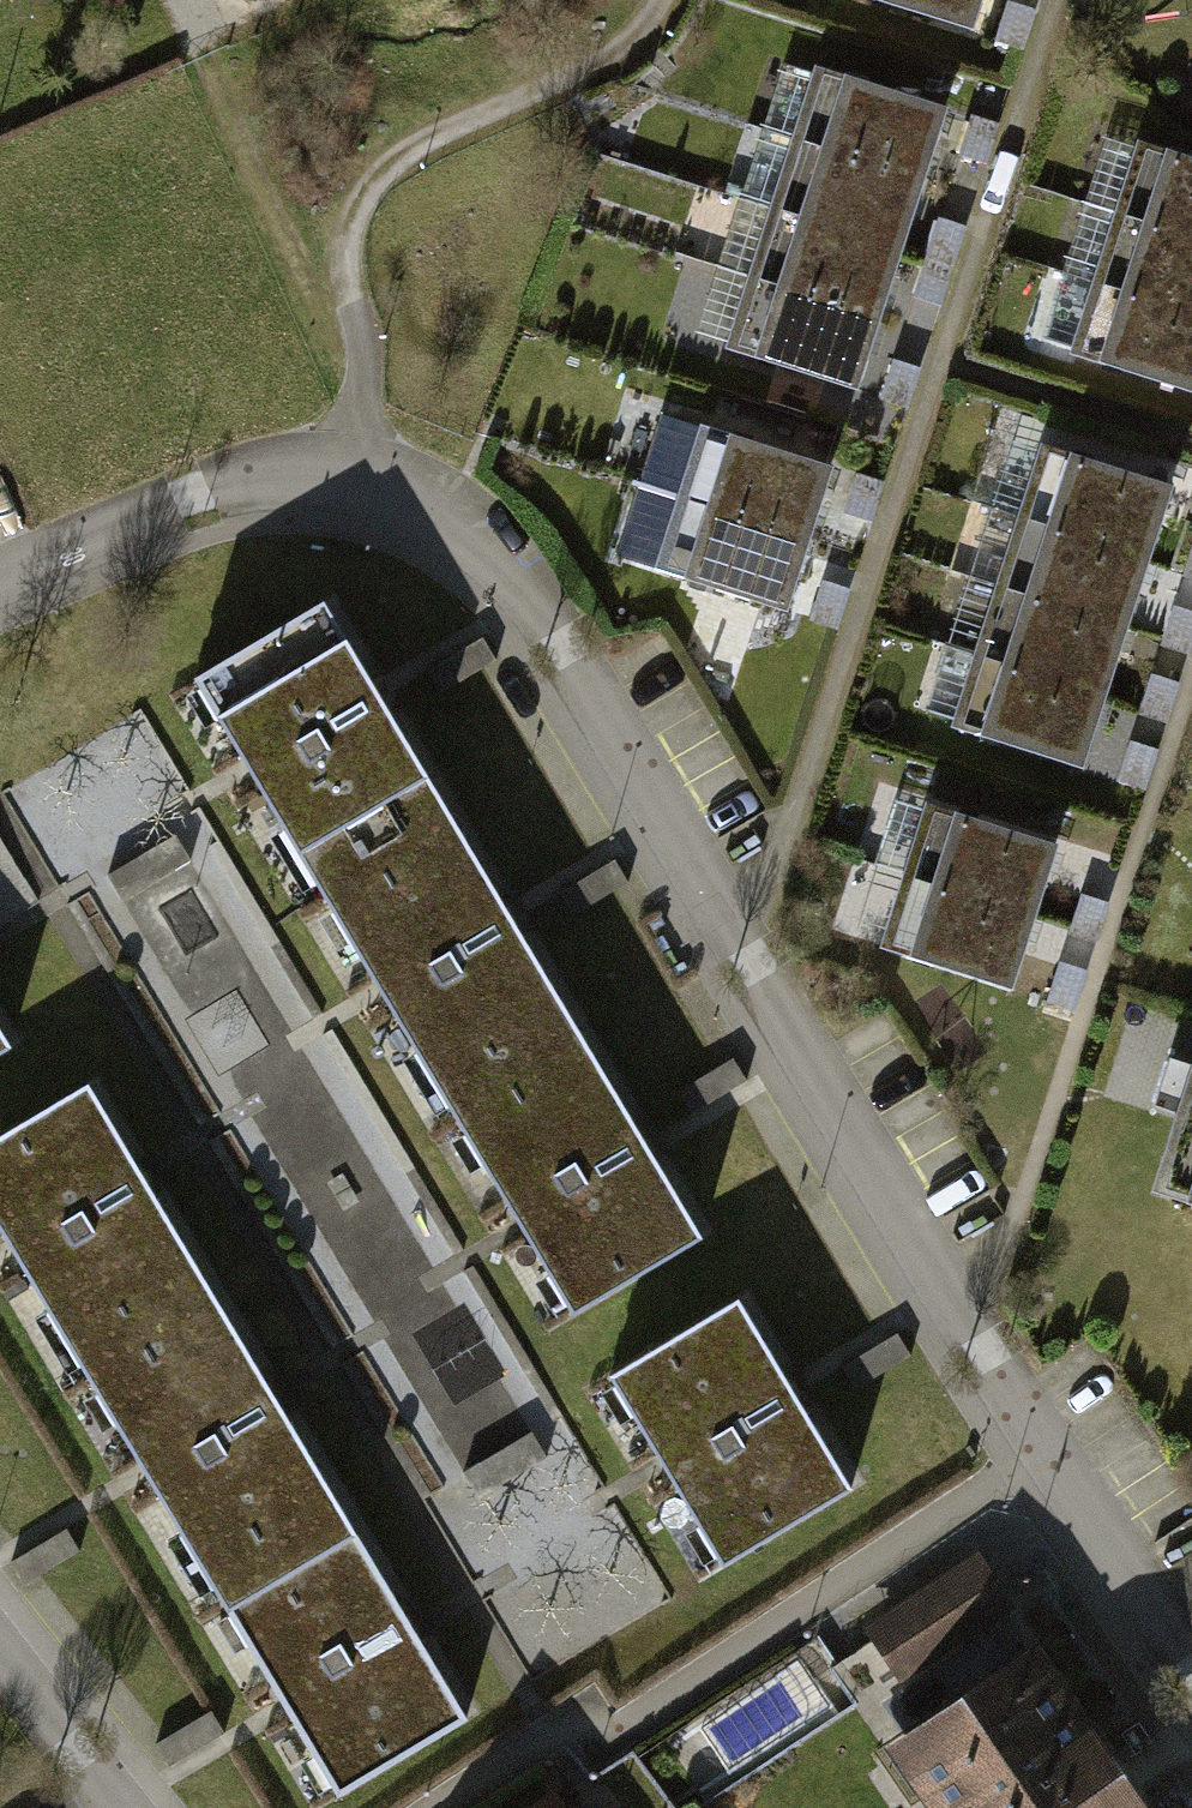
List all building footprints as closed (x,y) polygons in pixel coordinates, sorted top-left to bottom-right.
[(979,0),(860,0),(968,34),(979,0)] [(1032,11),(1009,5),(999,38),(1022,45),(1032,11)] [(851,391),(941,107),(838,74),(748,359),(851,391)] [(994,126),(971,120),(962,153),(985,160),(994,126)] [(1137,139),(1071,348),(1191,386),(1191,156),(1137,139)] [(962,228),(939,221),(929,255),(952,261),(962,228)] [(950,266),(927,259),(917,293),(940,299),(950,266)] [(918,370),(895,363),(885,397),(908,404),(918,370)] [(1082,765),(1174,474),(1022,426),(930,717),(1082,765)] [(786,608),(831,466),(710,427),(665,570),(786,608)] [(880,483),(857,476),(847,510),(870,517),(880,483)] [(844,592),(822,585),(812,618),(835,625),(844,592)] [(709,1236),(335,595),(195,676),(569,1317),(709,1236)] [(1175,608),(1166,642),(1188,648),(1191,636),(1191,613),(1175,608)] [(499,660),(485,637),(430,670),(443,693),(499,660)] [(1177,684),(1154,677),(1144,711),(1167,718),(1177,684)] [(1155,751),(1133,745),(1123,778),(1146,785),(1155,751)] [(934,805),(911,877),(1032,915),(1055,844),(934,805)] [(632,883),(619,860),(563,893),(576,916),(632,883)] [(1010,984),(1032,915),(911,877),(888,948),(1010,984)] [(1104,905),(1082,899),(1072,932),(1095,939),(1104,905)] [(1082,974),(1059,967),(1050,1001),(1073,1008),(1082,974)] [(0,990),(0,1052),(27,1037),(0,990)] [(749,1081),(735,1058),(680,1091),(693,1114),(749,1081)] [(85,1081),(0,1131),(0,1229),(336,1793),(464,1717),(85,1081)] [(1181,1167),(1191,1170),(1191,1131),(1181,1167)] [(859,1492),(744,1300),(608,1380),(723,1572),(859,1492)] [(913,1357),(900,1334),(844,1367),(857,1390),(913,1357)] [(81,1551),(68,1529),(12,1562),(25,1584),(81,1551)] [(978,1564),(875,1633),(901,1671),(1003,1602),(978,1564)] [(1054,1642),(896,1744),(937,1807),(1161,1807),(1054,1642)] [(225,1733),(212,1711),(156,1744),(170,1766),(225,1733)]
